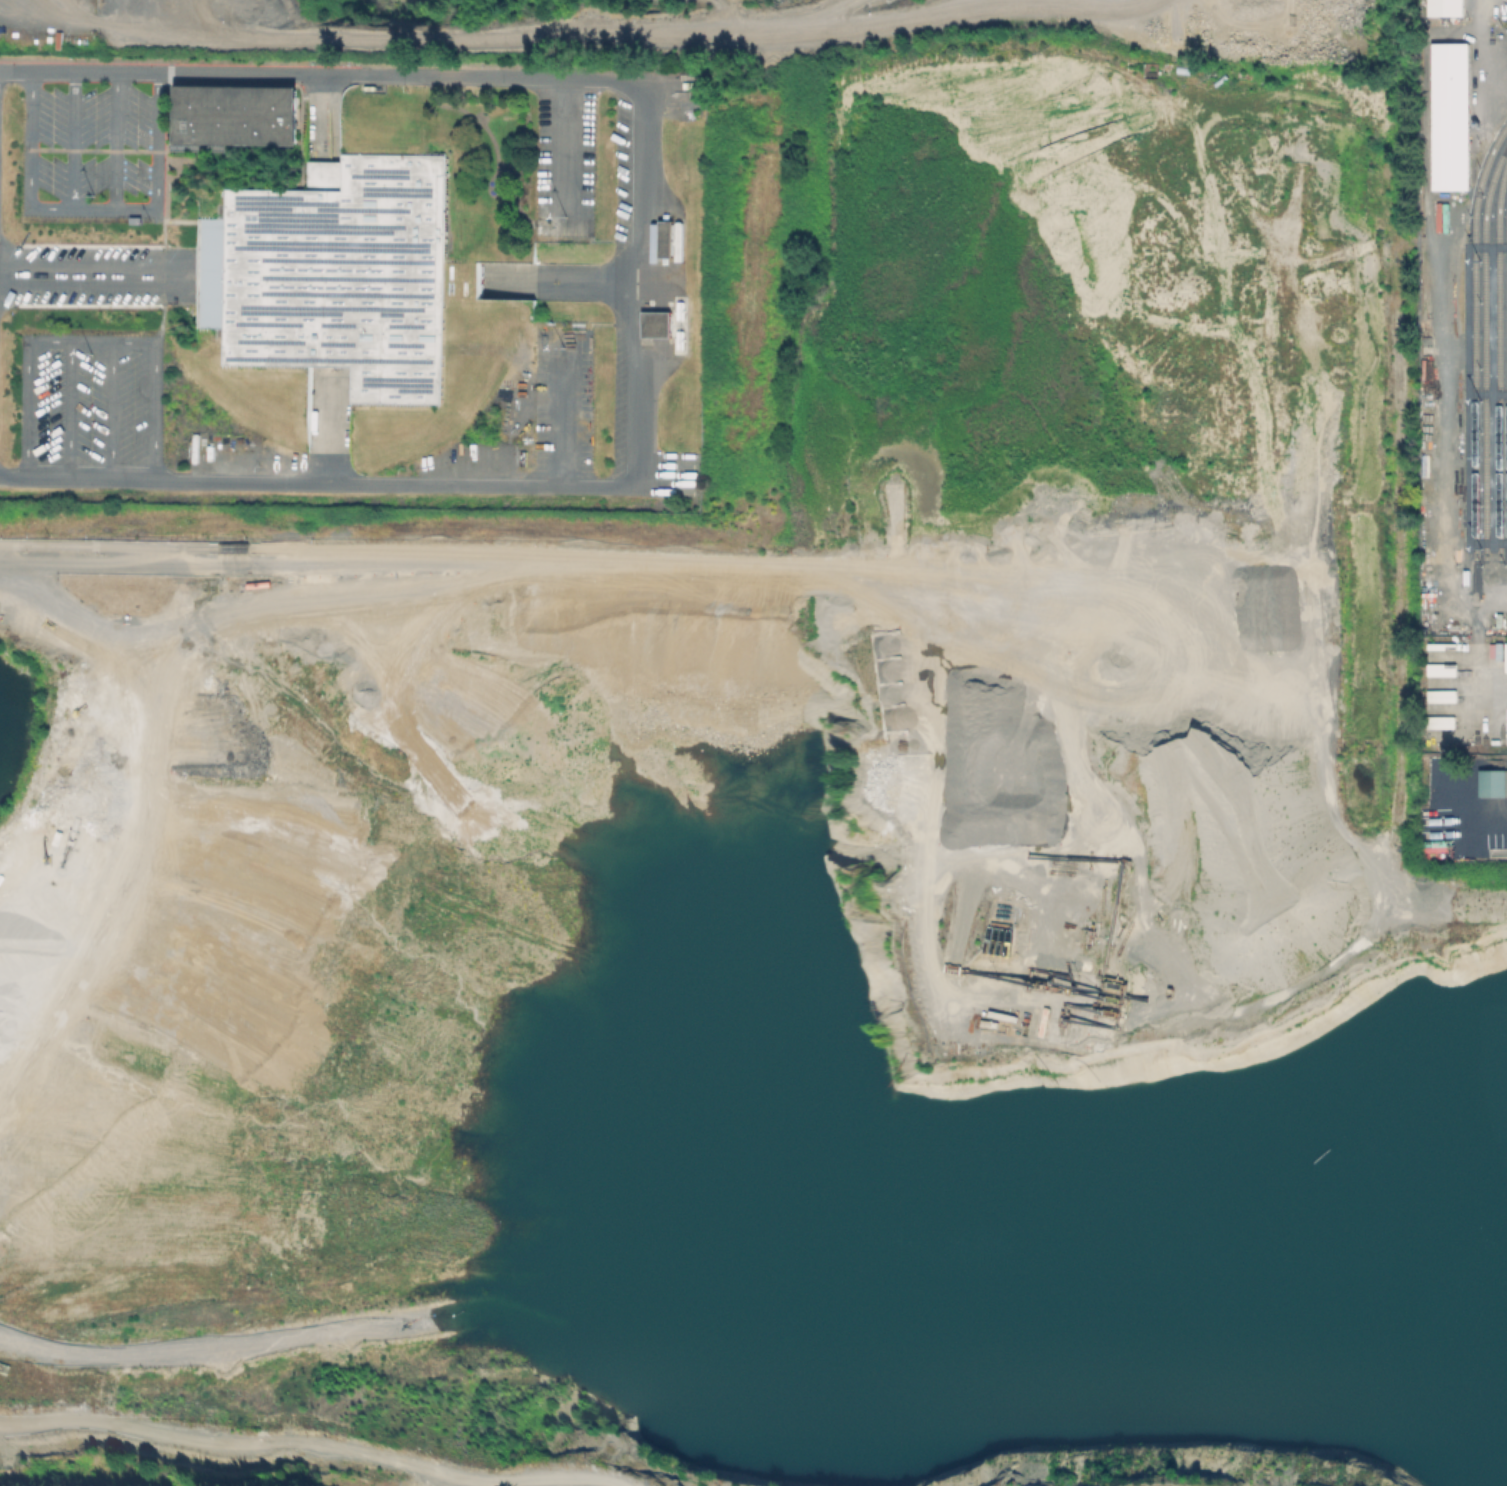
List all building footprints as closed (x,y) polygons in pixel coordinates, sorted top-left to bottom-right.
[(1424,15),(1424,0),(1462,0),(1462,15),(1424,15)] [(1469,43),(1468,189),(1430,188),(1430,131),(1429,131),(1429,43),(1469,43)] [(174,85),(174,141),(294,142),(294,86),(174,85)] [(222,188),(222,216),(198,216),(197,326),(220,326),(220,364),(351,366),(351,402),(439,402),(442,155),(340,153),(340,162),(303,162),(303,189),(222,188)] [(670,220),(656,220),(657,257),(670,257),(670,220)] [(640,337),(668,337),(669,311),(640,311),(640,337)] [(1482,772),(1506,772),(1506,796),(1481,796),(1482,772)]
